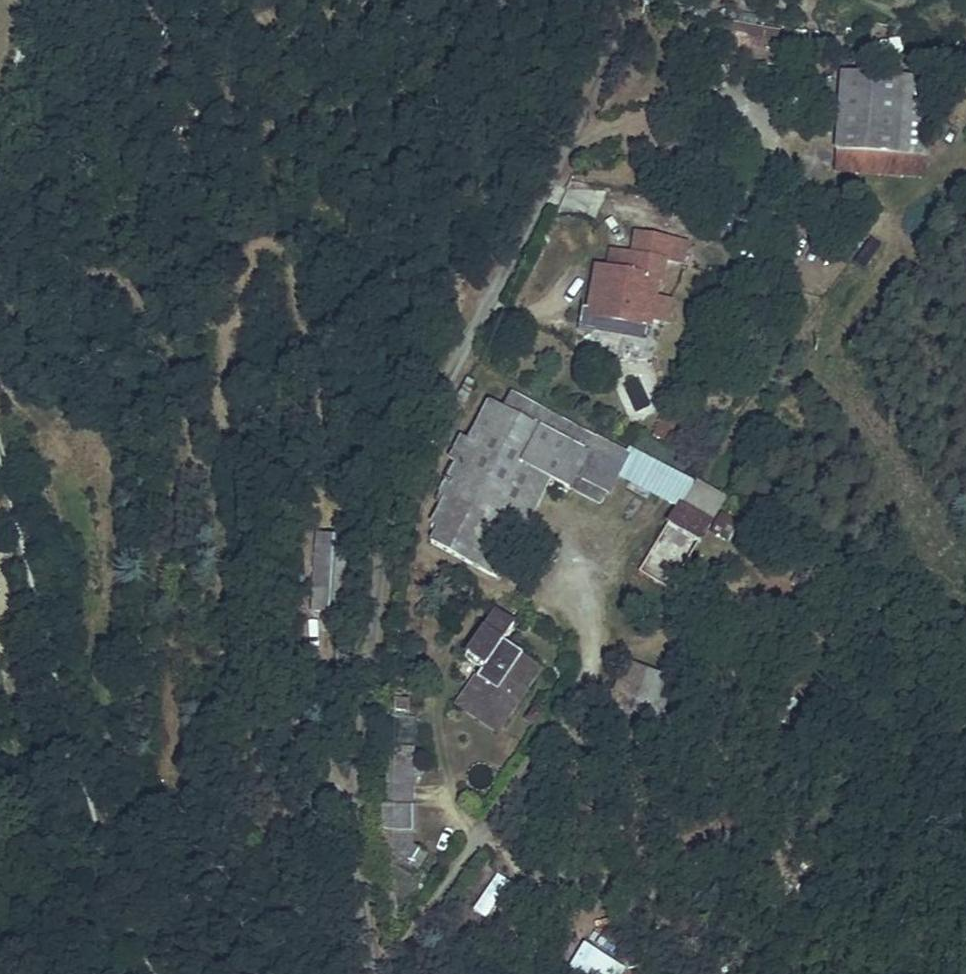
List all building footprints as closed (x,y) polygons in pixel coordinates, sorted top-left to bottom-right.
[(703,24),(706,12),(693,11),(692,22),(703,24)] [(721,12),(720,19),(743,22),(742,24),(755,26),(755,22),(765,23),(766,12),(721,12)] [(728,58),(773,66),(778,35),(731,27),(728,58)] [(874,48),(861,51),(863,63),(876,61),(874,48)] [(932,81),(841,75),(836,152),(926,158),(932,81)] [(742,215),(740,223),(760,229),(763,220),(742,215)] [(760,229),(759,231),(775,235),(778,225),(763,220),(760,229)] [(608,271),(596,269),(589,311),(626,318),(625,324),(648,328),(656,282),(660,282),(664,263),(668,241),(636,235),(632,257),(628,275),(608,271)] [(685,244),(668,241),(664,263),(681,266),(685,244)] [(628,275),(632,257),(611,253),(608,271),(628,275)] [(625,324),(626,318),(589,311),(587,317),(625,324)] [(511,395),(502,412),(586,456),(617,472),(626,456),(511,395)] [(461,441),(450,461),(457,464),(470,471),(453,502),(438,530),(432,543),(431,545),(497,580),(549,480),(568,490),(586,456),(502,412),(488,404),(467,444),(461,441)] [(649,439),(667,444),(672,427),(654,422),(649,439)] [(632,452),(626,456),(617,472),(615,476),(676,510),(679,506),(710,524),(725,501),(632,452)] [(617,472),(586,456),(568,490),(599,506),(615,476),(617,472)] [(453,502),(470,471),(457,464),(440,496),(445,498),(453,502)] [(445,498),(440,496),(436,505),(440,507),(445,498)] [(453,502),(445,498),(440,507),(430,526),(438,530),(453,502)] [(698,545),(710,524),(679,506),(676,510),(667,526),(698,545)] [(429,542),(432,543),(438,530),(430,526),(429,542)] [(317,537),(313,588),(346,590),(350,539),(317,537)] [(336,613),(345,613),(346,590),(313,588),(312,611),(336,613)] [(468,702),(502,725),(539,670),(501,644),(513,627),(495,615),(464,659),(482,670),(476,679),(481,682),(468,702)] [(658,718),(672,682),(625,664),(612,701),(658,718)] [(481,682),(476,679),(463,699),(468,702),(481,682)] [(496,733),(502,725),(468,702),(463,699),(457,707),(496,733)] [(392,700),(389,712),(405,713),(407,702),(400,701),(395,700),(392,700)] [(536,726),(543,717),(534,711),(527,720),(536,726)] [(416,720),(390,718),(387,766),(413,766),(416,720)] [(307,738),(314,741),(318,729),(310,727),(307,738)] [(798,767),(801,762),(793,757),(791,762),(798,767)] [(387,766),(386,778),(413,778),(413,766),(387,766)] [(422,778),(422,767),(413,766),(413,778),(422,778)] [(413,834),(413,778),(386,778),(386,808),(381,807),(381,841),(387,841),(386,852),(385,852),(386,863),(403,862),(411,848),(413,834)] [(425,856),(411,848),(403,862),(417,870),(425,856)] [(386,863),(391,922),(398,924),(430,877),(417,870),(403,862),(386,863)] [(485,922),(508,883),(493,875),(471,913),(485,922)] [(577,924),(572,919),(563,932),(569,936),(577,924)] [(569,936),(563,932),(551,950),(566,961),(584,973),(611,973),(615,969),(569,936)] [(562,967),(572,973),(584,973),(566,961),(562,967)]
